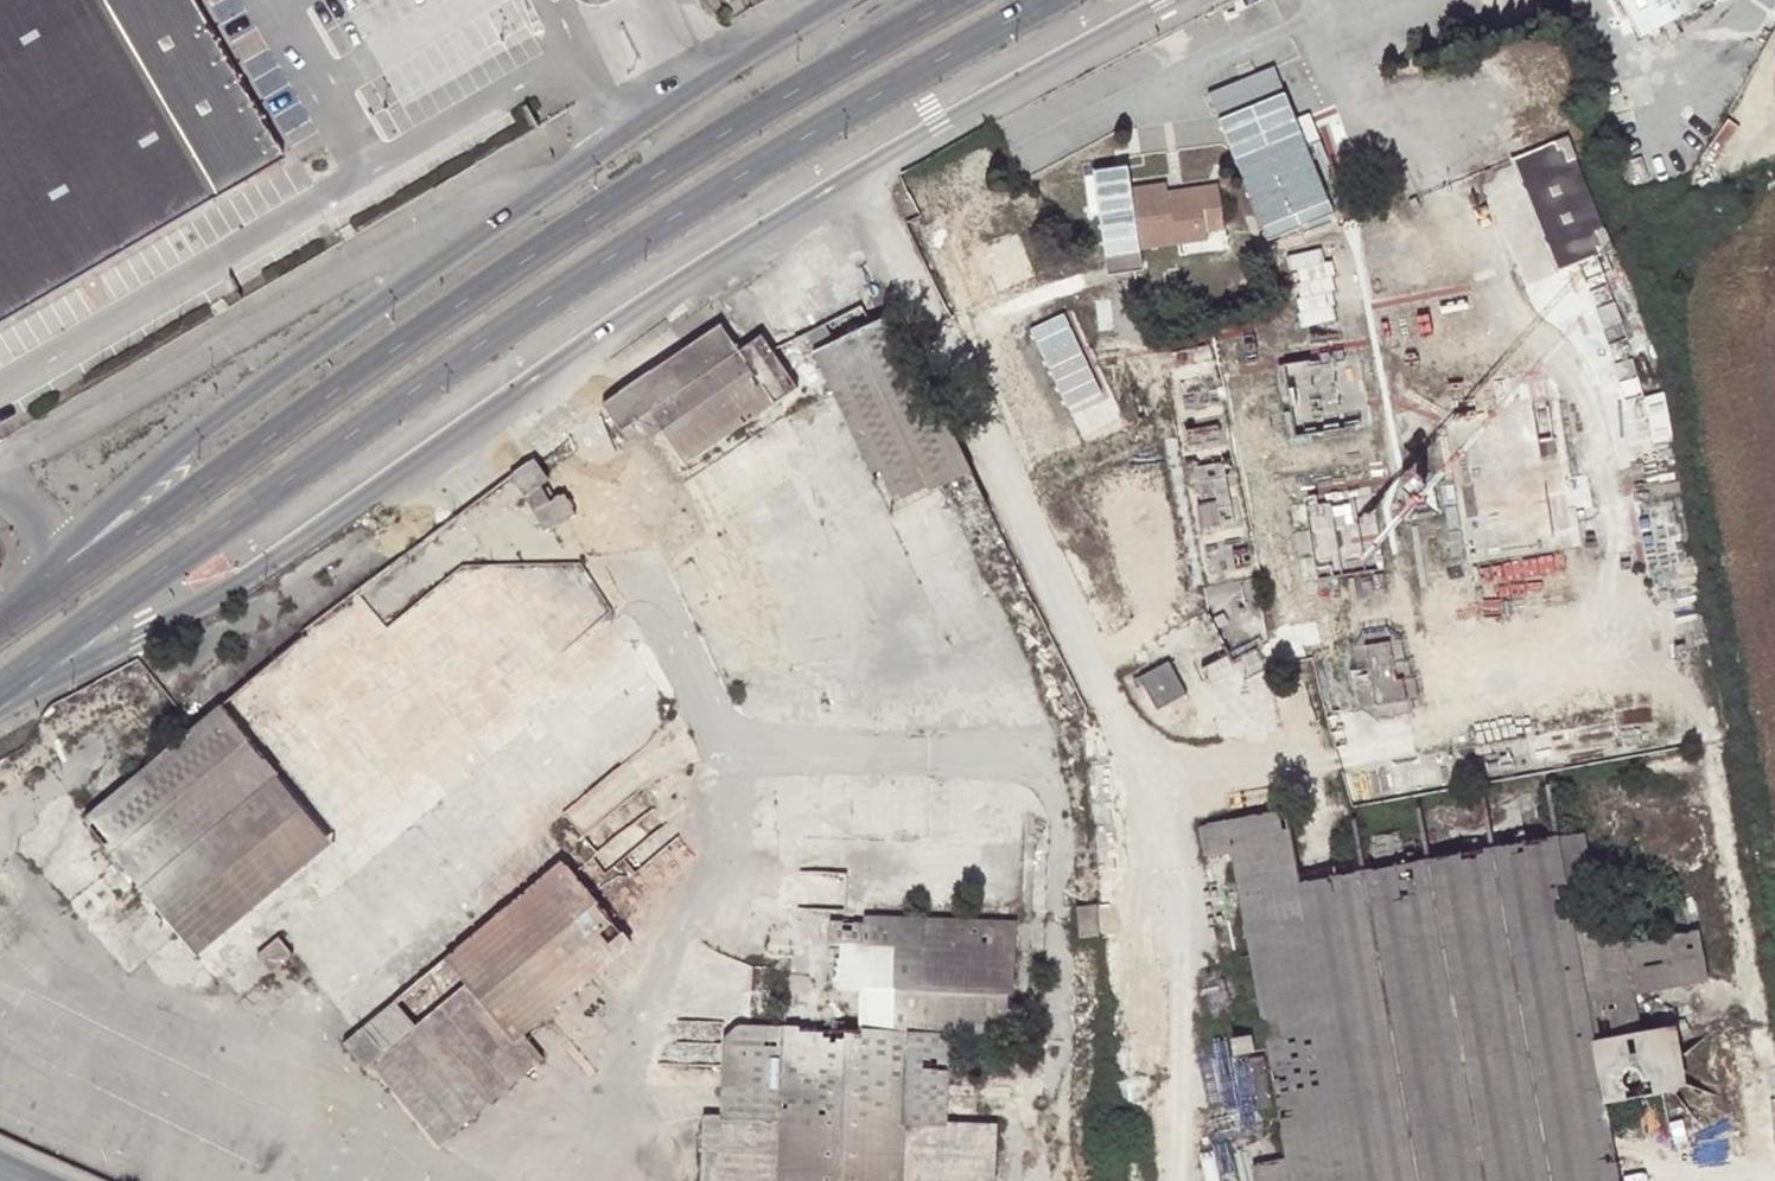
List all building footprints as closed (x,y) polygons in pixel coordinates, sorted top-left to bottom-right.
[(283,158),(182,0),(0,0),(0,320),(283,158)] [(1640,34),(1706,0),(1622,0),(1640,34)] [(1774,87),(1774,86),(1774,55),(1767,69),(1774,87)] [(1276,237),(1345,212),(1291,62),(1222,87),(1276,237)] [(1521,153),(1559,267),(1618,247),(1581,134),(1521,153)] [(1168,184),(1137,194),(1154,253),(1216,235),(1215,226),(1232,222),(1220,181),(1197,188),(1199,194),(1173,203),(1169,191),(1168,184)] [(1197,188),(1194,183),(1169,191),(1173,203),(1199,194),(1197,188)] [(1306,321),(1338,319),(1334,251),(1302,253),(1306,321)] [(1074,310),(1038,327),(1076,410),(1113,393),(1074,310)] [(883,488),(963,453),(915,353),(896,363),(881,333),(819,367),(829,386),(883,488)] [(795,432),(772,373),(764,378),(745,348),(617,444),(644,482),(662,470),(689,508),(795,432)] [(829,386),(819,367),(808,373),(818,392),(829,386)] [(779,368),(772,373),(795,432),(814,419),(779,368)] [(912,543),(985,504),(963,453),(883,488),(912,543)] [(547,494),(520,514),(534,532),(559,569),(591,547),(574,525),(561,533),(550,518),(560,512),(547,494)] [(1369,702),(1410,699),(1405,641),(1364,645),(1369,702)] [(1161,708),(1193,692),(1177,660),(1145,676),(1161,708)] [(217,714),(78,828),(98,847),(88,855),(103,874),(63,907),(123,981),(174,940),(209,984),(347,874),(217,714)] [(602,807),(583,822),(600,845),(619,830),(602,807)] [(1613,1101),(1650,1096),(1673,1092),(1661,1032),(1653,994),(1709,983),(1698,926),(1627,939),(1609,854),(1600,856),(1565,864),(1560,835),(1301,888),(1286,810),(1196,828),(1200,852),(1228,848),(1269,1046),(1291,1150),(1257,1154),(1262,1180),(1630,1180),(1613,1101)] [(1596,829),(1560,835),(1565,864),(1600,856),(1596,829)] [(563,852),(362,1022),(385,1048),(454,1130),(542,1056),(523,1031),(633,935),(563,852)] [(1081,938),(1101,935),(1098,907),(1077,910),(1081,938)] [(861,916),(860,952),(825,950),(825,978),(813,992),(813,1031),(767,1029),(770,976),(744,975),(740,1038),(730,1037),(714,1050),(711,1127),(696,1126),(693,1180),(987,1180),(990,1128),(940,1125),(902,1123),(907,1032),(1040,1037),(1042,958),(955,955),(955,921),(861,916)] [(1043,924),(955,921),(955,955),(1042,958),(1043,924)] [(273,944),(252,962),(266,979),(288,961),(273,944)] [(385,1048),(362,1022),(343,1039),(365,1065),(385,1048)] [(1237,1053),(1254,1049),(1250,1029),(1233,1032),(1237,1053)] [(902,1123),(940,1125),(945,1034),(907,1032),(902,1123)] [(1291,1150),(1269,1046),(1254,1049),(1237,1053),(1257,1154),(1291,1150)]
